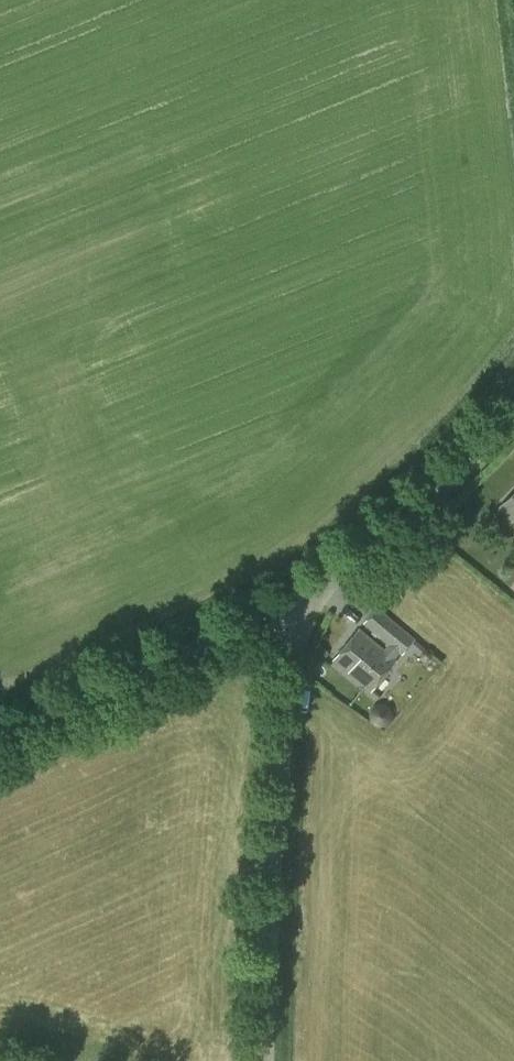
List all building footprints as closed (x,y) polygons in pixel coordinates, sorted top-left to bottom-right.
[(503,505),(513,516),(513,494),(503,505)] [(403,652),(414,639),(379,609),(367,623),(393,644),(386,652),(361,630),(337,659),(371,688),(395,659),(393,658),(400,650),(403,652)]
